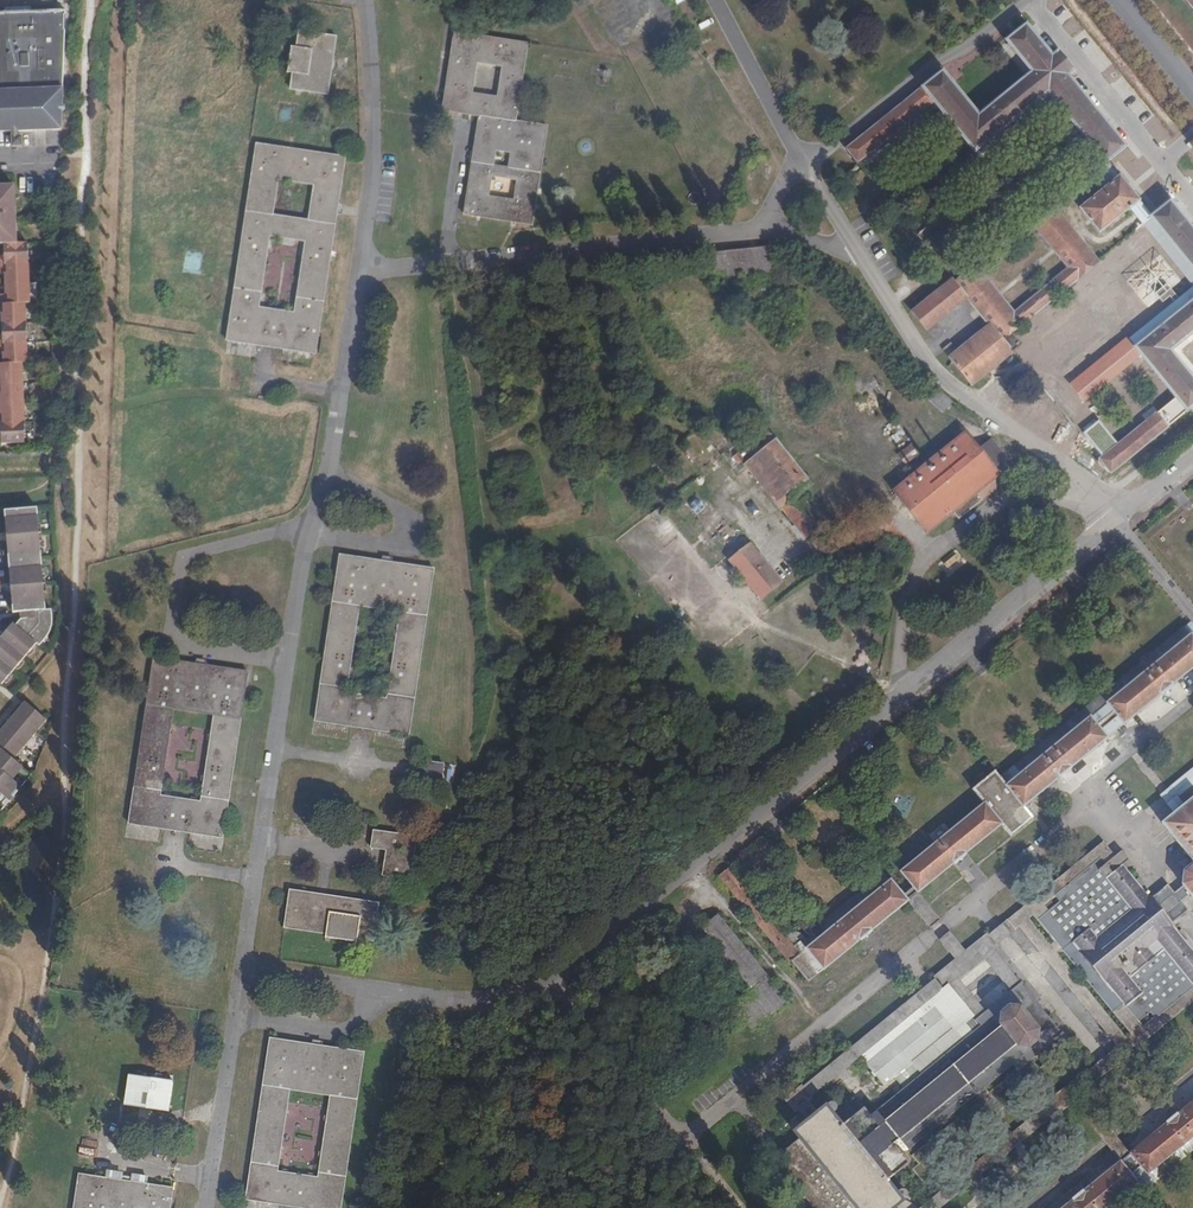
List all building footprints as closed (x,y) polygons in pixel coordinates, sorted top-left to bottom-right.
[(1192,10),(1192,0),(1185,0),(1192,10)] [(60,131),(64,11),(0,15),(0,133),(60,131)] [(954,87),(946,77),(941,72),(847,148),(859,162),(935,102),(976,151),(1048,92),(1107,165),(1109,163),(1126,148),(1068,75),(1072,72),(1056,53),(1051,57),(1026,26),(1007,41),(1032,72),(978,115),(954,87)] [(532,221),(548,123),(515,118),(527,42),(454,30),(446,80),(442,107),(479,114),(464,211),(532,221)] [(331,55),(336,56),(339,39),(301,34),(298,49),(293,48),(289,74),(294,75),(292,91),(330,97),(332,80),(327,79),(331,55)] [(988,45),(946,77),(954,87),(995,54),(988,45)] [(332,80),(336,56),(331,55),(327,79),(332,80)] [(1048,92),(976,151),(982,158),(1045,107),(1099,171),(1107,165),(1048,92)] [(22,138),(11,139),(11,147),(22,147),(22,138)] [(760,140),(752,147),(761,160),(770,154),(760,140)] [(325,304),(319,303),(325,263),(331,263),(337,227),(331,226),(336,190),(342,191),(346,160),(259,145),(243,249),(249,251),(243,291),(236,291),(228,343),(317,356),(325,304)] [(1144,205),(1109,163),(1107,165),(1099,171),(1091,177),(1099,188),(1103,184),(1106,189),(1081,210),(1100,233),(1130,207),(1134,214),(1144,205)] [(2,247),(1,259),(0,259),(0,276),(2,276),(3,298),(0,298),(0,319),(1,338),(0,338),(0,356),(2,356),(2,368),(0,368),(0,446),(0,447),(22,446),(21,367),(26,367),(24,306),(29,305),(27,246),(16,245),(13,189),(0,189),(0,247),(2,247)] [(337,227),(342,191),(336,190),(331,226),(337,227)] [(1152,215),(1151,217),(1192,270),(1192,230),(1170,201),(1152,215)] [(1145,206),(1144,205),(1134,214),(1137,218),(1130,225),(1135,231),(1143,225),(1151,217),(1152,215),(1145,206)] [(1002,339),(1012,331),(1097,262),(1055,209),(1035,225),(1070,267),(1013,312),(978,270),(958,286),(952,278),(912,311),(927,328),(934,338),(943,331),(935,322),(967,297),(990,325),(1002,339)] [(903,217),(918,236),(927,229),(912,211),(903,217)] [(1151,217),(1143,225),(1153,237),(1192,286),(1192,285),(1192,270),(1151,217)] [(705,280),(779,273),(777,247),(703,254),(705,280)] [(249,251),(243,249),(236,291),(243,291),(249,251)] [(325,304),(331,263),(325,263),(319,303),(325,304)] [(1140,353),(1134,346),(1192,298),(1192,285),(1192,286),(1127,337),(1125,335),(1075,375),(1089,393),(1140,353)] [(1134,346),(1140,353),(1176,396),(1112,448),(1108,443),(1095,453),(1100,460),(1098,462),(1102,469),(1106,467),(1111,473),(1192,407),(1192,378),(1170,350),(1192,332),(1192,298),(1134,346)] [(1022,344),(1012,331),(1002,339),(990,325),(957,350),(959,353),(951,359),(972,384),(1022,344)] [(944,351),(951,359),(959,353),(957,350),(951,345),(944,351)] [(1061,412),(1068,406),(1047,381),(1039,387),(1061,412)] [(929,398),(945,411),(952,403),(937,389),(929,398)] [(771,433),(764,425),(743,442),(749,450),(751,449),(771,433)] [(712,444),(724,458),(733,450),(722,436),(716,431),(708,438),(712,444)] [(790,497),(810,483),(771,433),(751,449),(756,456),(790,497)] [(908,480),(941,521),(954,512),(978,493),(983,501),(1018,472),(991,439),(979,449),(966,433),(908,480)] [(898,455),(906,464),(919,453),(910,444),(898,455)] [(751,449),(749,450),(745,453),(751,460),(756,456),(751,449)] [(731,459),(736,465),(742,459),(738,454),(731,459)] [(797,504),(790,497),(756,456),(751,460),(747,464),(809,540),(820,531),(805,514),(812,507),(803,498),(797,504)] [(928,532),(941,521),(908,480),(894,492),(928,532)] [(978,493),(954,512),(960,519),(983,501),(978,493)] [(648,513),(658,526),(667,519),(657,506),(648,513)] [(4,514),(6,538),(13,616),(33,614),(34,621),(19,622),(0,645),(0,682),(2,680),(5,682),(8,681),(11,678),(12,674),(10,671),(14,667),(16,668),(18,668),(21,666),(22,663),(24,659),(21,657),(24,654),(27,655),(29,655),(31,653),(33,650),(30,647),(33,645),(37,650),(41,646),(47,638),(50,630),(51,613),(45,613),(44,595),(39,595),(38,579),(42,579),(40,545),(36,545),(34,529),(39,529),(37,511),(4,514)] [(731,560),(761,597),(780,582),(752,543),(731,560)] [(956,554),(942,565),(950,576),(964,565),(956,554)] [(371,727),(370,731),(412,737),(428,620),(436,572),(410,568),(408,579),(366,573),(367,562),(342,559),(317,723),(358,729),(359,726),(371,727)] [(408,579),(410,568),(367,562),(366,573),(408,579)] [(1187,619),(1182,623),(1185,627),(1192,635),(1192,625),(1187,619)] [(1185,627),(1155,652),(1160,660),(1192,635),(1185,627)] [(919,892),(956,862),(957,863),(970,853),(968,852),(1002,824),(1008,830),(1032,811),(1027,804),(1060,777),(1062,778),(1074,769),(1072,767),(1161,694),(1163,696),(1172,689),(1170,687),(1192,668),(1192,635),(1160,660),(1103,707),(1098,699),(1091,705),(1096,712),(1014,780),(1009,773),(995,784),(990,777),(967,795),(972,802),(978,809),(944,835),(931,846),(907,867),(904,869),(919,892)] [(1160,660),(1155,652),(1098,699),(1103,707),(1160,660)] [(222,680),(181,674),(182,664),(155,660),(130,824),(171,830),(172,828),(185,830),(184,832),(224,838),(250,674),(223,670),(222,680)] [(223,670),(182,664),(181,674),(222,680),(223,670)] [(1,794),(8,800),(20,787),(13,780),(23,768),(14,759),(48,718),(27,700),(0,733),(0,796),(1,794)] [(1096,712),(1091,705),(1009,773),(1014,780),(1096,712)] [(445,765),(429,762),(427,778),(442,780),(445,765)] [(1161,793),(1177,812),(1186,806),(1177,795),(1192,781),(1192,767),(1161,793)] [(1186,806),(1177,812),(1164,825),(1171,834),(1173,832),(1192,857),(1192,801),(1186,806)] [(978,809),(972,802),(940,830),(944,835),(978,809)] [(944,835),(940,830),(938,828),(926,838),(927,840),(931,846),(944,835)] [(393,865),(387,864),(386,875),(412,880),(418,837),(376,831),(374,847),(388,850),(395,851),(393,865)] [(902,861),(907,867),(931,846),(927,840),(902,861)] [(966,950),(950,931),(940,939),(957,960),(834,1061),(796,1091),(795,1090),(785,1099),(795,1110),(797,1107),(808,1119),(815,1112),(807,1106),(805,1099),(947,982),(976,1018),(985,1011),(956,974),(967,964),(982,951),(990,944),(992,946),(1002,938),(1016,927),(1026,918),(1033,912),(1037,915),(1046,907),(1043,905),(1055,894),(1101,857),(1109,850),(1102,841),(992,929),(966,950)] [(1112,870),(1101,857),(1055,894),(1058,897),(1046,907),(1073,940),(1089,928),(1100,940),(1135,912),(1107,879),(1124,866),(1122,863),(1112,870)] [(1183,884),(1188,890),(1192,895),(1192,865),(1183,873),(1183,884)] [(1124,866),(1107,879),(1135,912),(1100,940),(1089,928),(1073,940),(1063,949),(1114,1010),(1123,1002),(1126,1005),(1142,994),(1129,976),(1164,948),(1192,984),(1192,950),(1172,925),(1149,897),(1124,866)] [(874,928),(909,900),(892,880),(856,909),(852,919),(845,917),(807,949),(801,943),(797,946),(730,867),(720,876),(791,963),(794,961),(809,981),(862,938),(863,940),(876,931),(874,928)] [(885,874),(801,943),(807,949),(845,917),(852,919),(856,909),(892,880),(885,874)] [(1164,883),(1149,897),(1172,925),(1189,911),(1182,902),(1189,898),(1192,895),(1188,890),(1183,884),(1179,887),(1174,892),(1164,883)] [(317,898),(318,895),(292,892),(286,928),(328,934),(327,939),(359,943),(360,939),(375,941),(380,904),(329,897),(328,900),(317,898)] [(930,927),(940,920),(919,892),(909,900),(930,927)] [(753,990),(767,977),(708,905),(695,916),(722,952),(702,969),(714,984),(735,967),(753,990)] [(1063,949),(1073,940),(1046,907),(1037,915),(1054,936),(1063,949)] [(1132,1034),(1124,1024),(1117,1029),(1056,954),(1063,949),(1054,936),(1047,943),(1026,918),(1016,927),(1119,1046),(1125,1040),(1132,1034)] [(1014,989),(1022,983),(992,946),(990,944),(982,951),(1014,989)] [(1192,985),(1192,984),(1164,948),(1129,976),(1142,994),(1126,1005),(1134,1016),(1137,1020),(1148,1010),(1154,1015),(1192,985)] [(787,1001),(767,977),(753,990),(734,1006),(753,1030),(787,1001)] [(808,1119),(794,1131),(798,1137),(804,1144),(855,1207),(893,1207),(909,1195),(903,1188),(897,1192),(887,1180),(909,1162),(903,1154),(1014,1064),(1018,1069),(1028,1063),(1063,1033),(1022,983),(1014,989),(985,1011),(976,1018),(981,1024),(870,1114),(863,1106),(840,1125),(830,1112),(835,1107),(830,1101),(815,1112),(808,1119)] [(1154,1015),(1148,1010),(1137,1020),(1134,1016),(1124,1024),(1132,1034),(1125,1040),(1119,1046),(1099,1061),(1055,1096),(1028,1063),(1018,1069),(1046,1104),(935,1195),(918,1207),(937,1207),(1073,1097),(1123,1158),(1131,1154),(1079,1090),(1106,1069),(1181,1009),(1192,999),(1192,985),(1154,1015)] [(866,1058),(883,1083),(954,1024),(935,1002),(866,1058)] [(1124,1024),(1134,1016),(1126,1005),(1123,1002),(1114,1010),(1124,1024)] [(299,1207),(304,1207),(341,1207),(359,1086),(364,1052),(338,1049),(338,1059),(296,1053),(297,1043),(271,1039),(247,1199),(289,1206),(290,1201),(300,1203),(299,1207)] [(338,1059),(338,1049),(297,1043),(296,1053),(338,1059)] [(125,1073),(121,1104),(168,1110),(172,1079),(125,1073)] [(1123,1158),(1089,1189),(1087,1187),(1076,1196),(1078,1197),(1064,1207),(1105,1207),(1139,1181),(1145,1188),(1155,1180),(1149,1172),(1192,1136),(1192,1103),(1180,1114),(1177,1112),(1168,1121),(1169,1123),(1131,1154),(1123,1158)] [(1155,1180),(1192,1149),(1192,1136),(1149,1172),(1155,1180)] [(798,1137),(783,1150),(772,1158),(813,1207),(828,1207),(788,1157),(804,1144),(798,1137)] [(943,1147),(954,1160),(967,1150),(956,1138),(943,1147)] [(91,1154),(92,1140),(76,1139),(75,1154),(91,1154)] [(804,1144),(788,1157),(828,1207),(855,1207),(804,1144)] [(173,1189),(147,1185),(146,1196),(105,1189),(106,1179),(79,1175),(74,1207),(170,1207),(173,1189)] [(147,1185),(106,1179),(105,1189),(146,1196),(147,1185)] [(1145,1188),(1139,1181),(1105,1207),(1120,1207),(1145,1188)]
